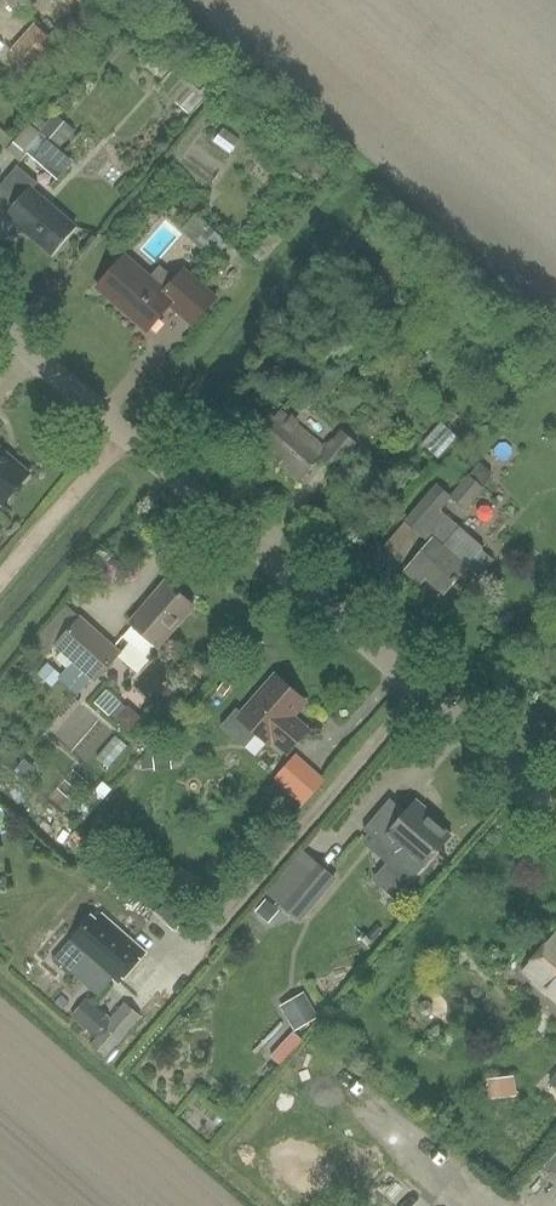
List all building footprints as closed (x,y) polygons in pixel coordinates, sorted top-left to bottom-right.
[(14,13),(25,0),(0,0),(0,1),(14,13)] [(32,69),(67,27),(62,23),(49,37),(35,24),(11,50),(6,45),(0,51),(0,64),(20,82),(32,69)] [(76,130),(56,114),(48,124),(38,116),(30,125),(61,149),(76,130)] [(74,225),(31,188),(36,182),(16,165),(0,184),(0,191),(15,204),(5,215),(50,253),(74,225)] [(207,245),(219,254),(229,243),(197,215),(183,231),(204,249),(207,245)] [(216,293),(188,270),(185,268),(164,292),(124,257),(96,289),(146,333),(170,305),(195,327),(220,297),(216,293)] [(268,412),(254,428),(261,433),(256,439),(271,452),(266,457),(298,483),(321,456),(336,468),(357,442),(343,430),(327,449),(280,410),(274,417),(268,412)] [(443,421),(424,442),(441,456),(460,435),(443,421)] [(3,505),(30,473),(0,447),(0,502),(3,505)] [(484,487),(470,475),(451,496),(439,486),(407,522),(430,542),(404,572),(421,586),(427,579),(445,595),(454,585),(469,598),(483,582),(467,568),(485,548),(442,511),(453,498),(465,509),(484,487)] [(491,528),(503,516),(488,503),(477,516),(491,528)] [(129,624),(157,648),(193,607),(165,582),(129,624)] [(97,682),(124,652),(82,615),(55,645),(74,662),(92,678),(97,682)] [(63,675),(63,674),(62,675),(48,662),(38,674),(53,687),(62,676),(63,675)] [(82,689),(92,678),(74,662),(64,673),(82,689)] [(304,703),(274,677),(241,716),(270,741),(272,740),(286,752),(306,730),(291,718),(304,703)] [(107,689),(97,701),(111,713),(121,701),(107,689)] [(117,732),(98,755),(112,766),(130,743),(117,732)] [(134,771),(155,769),(155,770),(172,768),(170,747),(153,749),(150,749),(134,771)] [(302,804),(324,778),(295,753),(273,779),(302,804)] [(103,782),(77,813),(86,821),(112,790),(103,782)] [(405,812),(391,799),(364,829),(394,856),(391,859),(391,867),(407,880),(414,879),(452,836),(437,823),(439,821),(416,800),(405,812)] [(298,921),(334,879),(311,859),(295,877),(287,871),(267,894),(298,921)] [(145,952),(104,917),(98,923),(91,918),(76,935),(82,940),(79,944),(90,953),(88,955),(119,982),(145,952)] [(523,972),(550,994),(552,992),(555,996),(555,934),(523,972)] [(295,1031),(318,1018),(304,993),(281,1006),(295,1031)] [(111,1021),(87,1000),(72,1016),(96,1037),(90,1043),(107,1057),(142,1017),(126,1003),(111,1021)] [(491,1099),(517,1096),(514,1077),(488,1080),(491,1099)]
